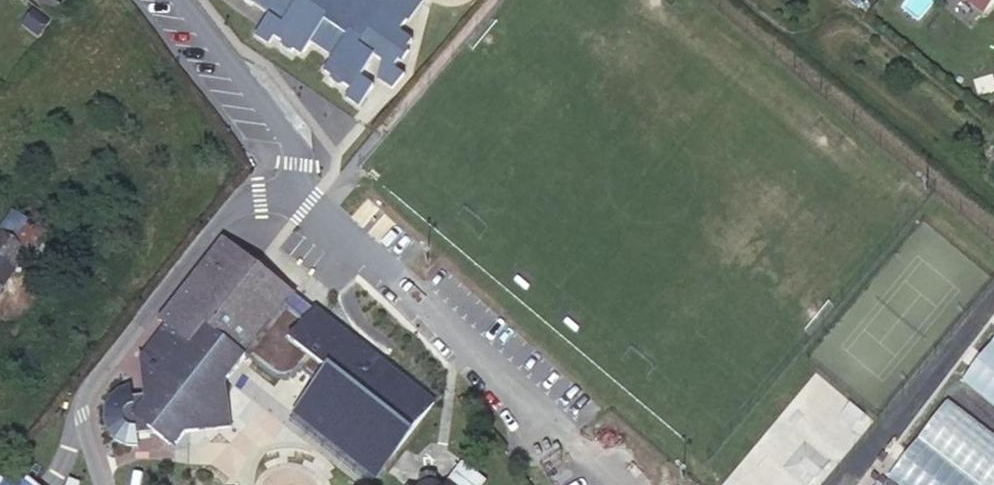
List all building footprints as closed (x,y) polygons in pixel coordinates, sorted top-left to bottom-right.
[(52,0),(33,0),(55,16),(61,7),(52,0)] [(365,0),(251,0),(269,12),(254,35),(269,44),(274,36),(282,42),(280,44),(291,52),(293,49),(302,55),(311,42),(332,57),(323,70),(332,75),(330,79),(341,86),(343,83),(350,89),(345,97),(359,106),(374,85),(360,76),(375,56),(381,60),(377,78),(392,89),(405,74),(394,67),(400,59),(402,61),(409,52),(406,49),(413,40),(399,31),(404,25),(365,0)] [(404,25),(406,20),(409,22),(424,0),(365,0),(404,25)] [(993,4),(993,0),(967,0),(985,15),(993,4)] [(976,81),(981,97),(993,94),(993,76),(976,81)] [(13,213),(2,230),(28,250),(40,233),(13,213)] [(2,230),(0,233),(0,291),(28,250),(2,230)] [(294,293),(272,276),(224,238),(160,320),(165,324),(143,355),(140,354),(145,395),(132,396),(131,385),(126,386),(121,389),(115,392),(112,395),(109,399),(107,403),(106,407),(105,412),(105,418),(106,424),(108,429),(111,433),(114,437),(117,440),(120,442),(125,444),(131,445),(138,446),(137,434),(152,432),(154,432),(170,444),(173,440),(177,443),(185,433),(232,427),(225,380),(244,356),(285,304),(294,293)] [(313,308),(294,293),(285,304),(305,319),(313,308)] [(285,304),(244,356),(271,377),(272,377),(272,378),(273,378),(273,379),(274,379),(275,379),(275,380),(277,380),(280,380),(280,381),(283,381),(284,380),(288,381),(288,380),(289,380),(289,379),(291,379),(292,379),(292,378),(293,378),(294,377),(295,377),(295,376),(296,376),(297,375),(298,375),(298,374),(300,371),(318,384),(294,414),(375,478),(434,403),(313,308),(305,319),(285,304)] [(950,401),(890,478),(899,484),(993,484),(993,435),(950,401)] [(294,414),(289,421),(370,484),(375,478),(294,414)] [(436,483),(435,475),(427,473),(420,476),(422,484),(440,484),(436,483)]
